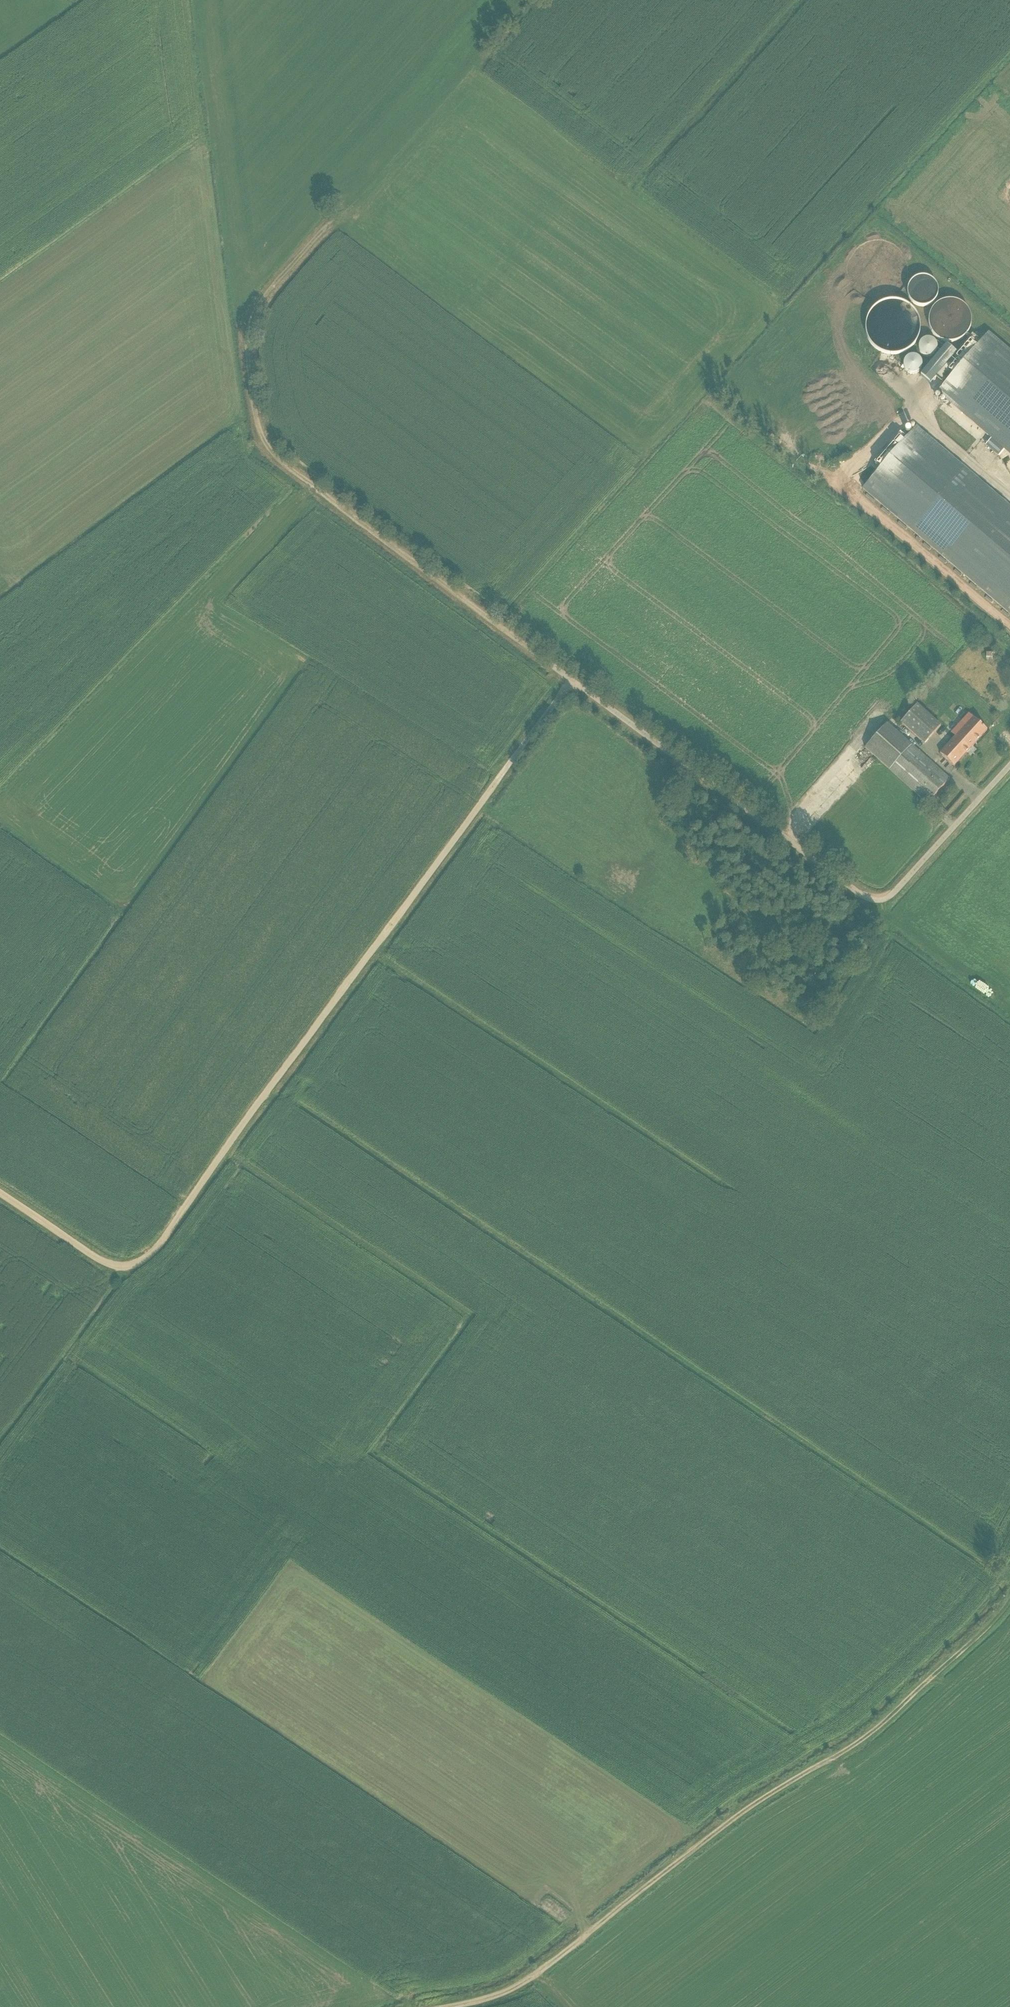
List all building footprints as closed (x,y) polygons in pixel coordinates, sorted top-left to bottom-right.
[(993,331),(983,342),(972,332),(933,377),(942,384),(936,391),(990,437),(984,443),(999,456),(1005,449),(1009,453),(1009,346),(993,331)] [(915,424),(860,488),(1009,616),(1009,506),(915,424)] [(923,705),(906,723),(928,744),(945,727),(923,705)] [(937,750),(954,764),(988,730),(970,714),(937,750)] [(888,722),(866,748),(927,801),(950,775),(888,722)]
